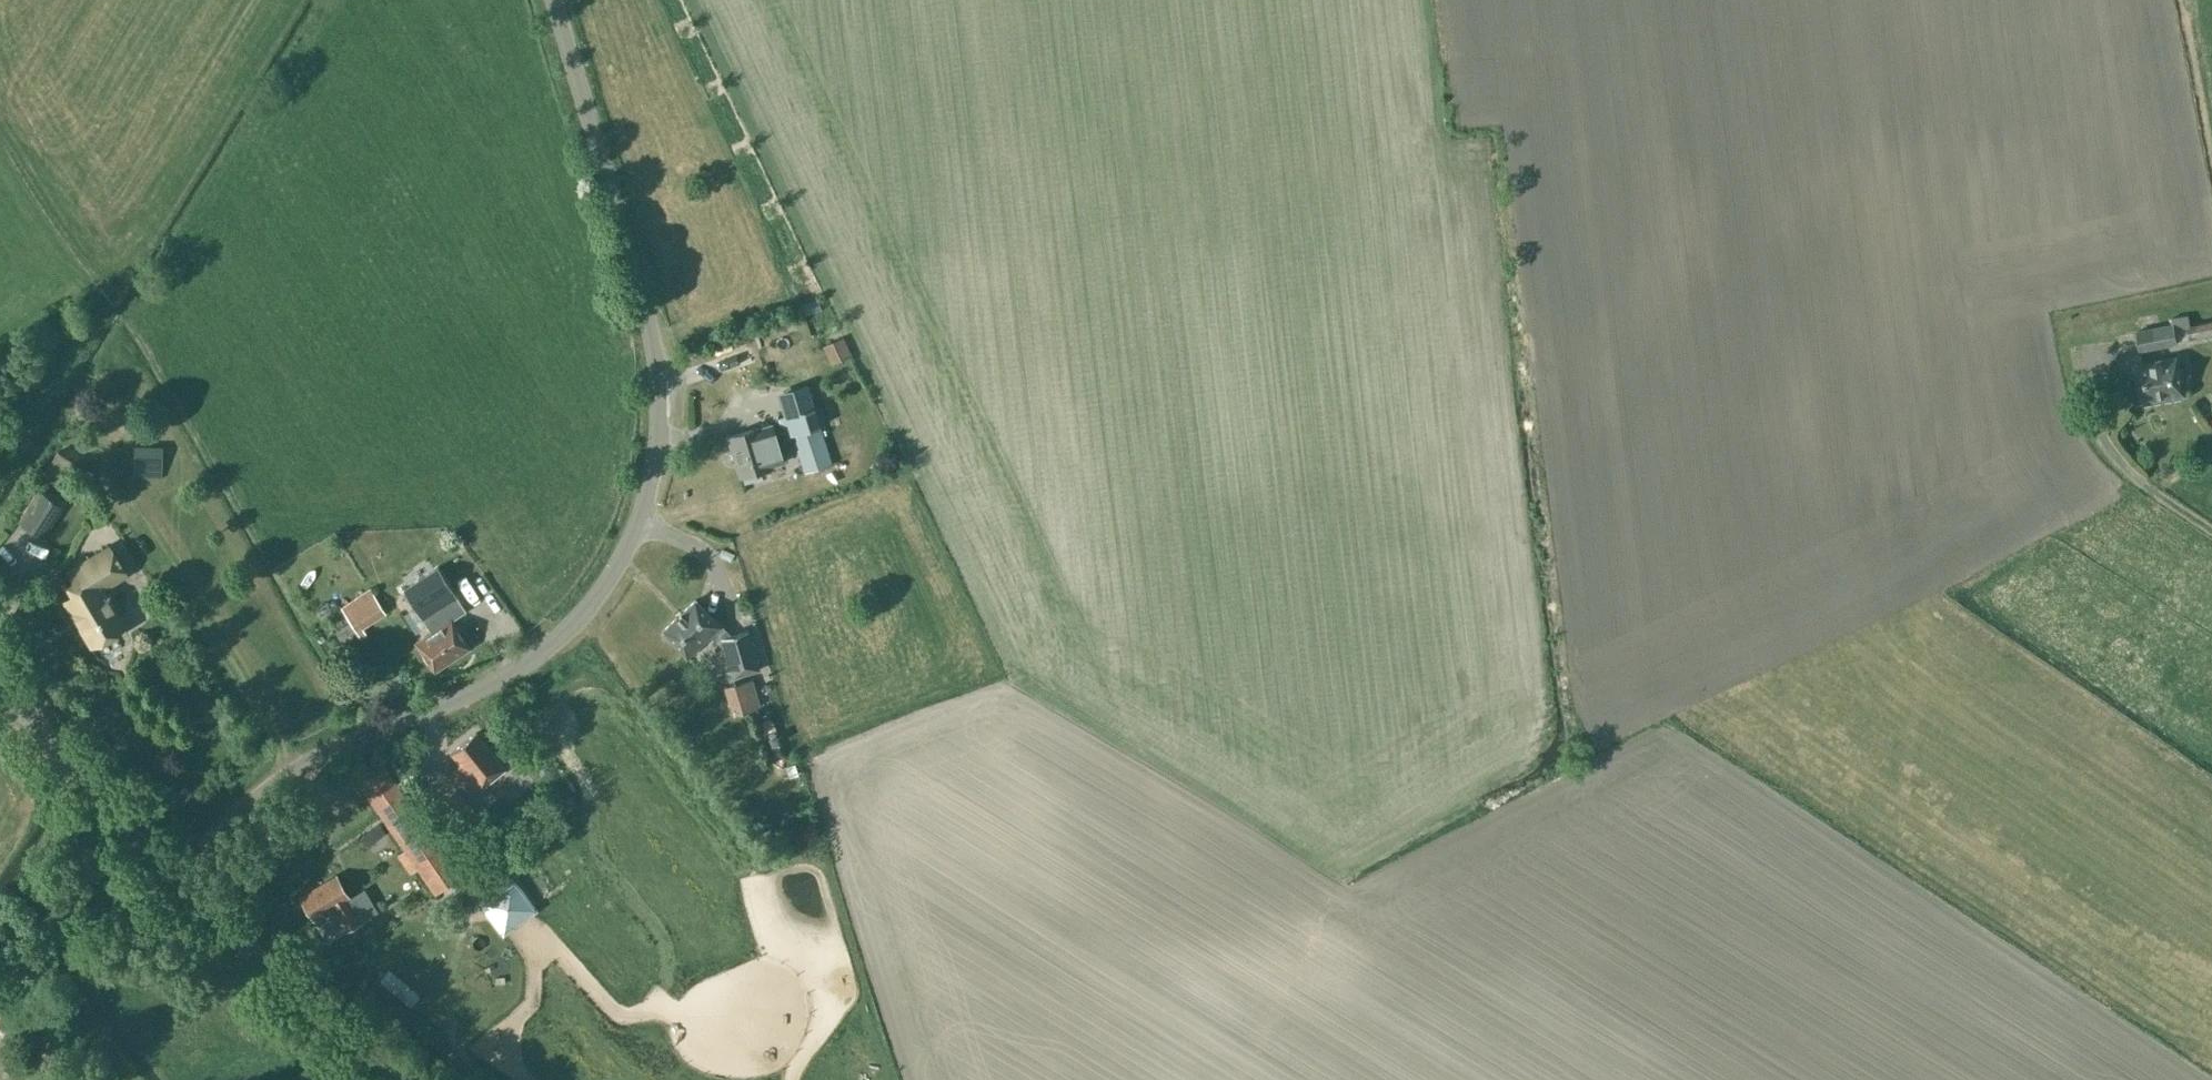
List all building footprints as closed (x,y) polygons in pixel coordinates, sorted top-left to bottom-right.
[(2186,326),(2188,338),(2211,334),(2211,321),(2186,326)] [(2173,324),(2137,331),(2141,349),(2176,342),(2173,324)] [(2177,356),(2134,364),(2141,401),(2184,393),(2177,356)] [(784,435),(794,432),(796,440),(793,441),(802,470),(829,463),(820,433),(817,425),(812,406),(778,416),(784,435)] [(781,463),(780,460),(769,422),(759,425),(759,424),(726,434),(739,476),(770,467),(769,466),(781,463)] [(76,463),(57,450),(42,472),(61,484),(76,463)] [(62,504),(39,490),(19,521),(41,535),(62,504)] [(91,645),(125,624),(103,587),(126,574),(109,545),(68,569),(81,590),(63,600),(91,645)] [(402,588),(431,631),(415,641),(433,670),(469,647),(451,618),(465,609),(437,566),(402,588)] [(343,612),(359,637),(366,633),(361,626),(384,612),(372,593),(343,612)] [(662,630),(686,656),(710,634),(714,639),(718,637),(730,677),(759,668),(746,629),(731,633),(720,623),(718,624),(695,599),(662,630)] [(750,680),(723,689),(731,714),(758,705),(750,680)] [(450,770),(469,793),(477,786),(479,788),(505,767),(475,731),(450,753),(458,763),(450,770)] [(460,876),(382,763),(357,781),(435,894),(460,876)] [(441,798),(462,825),(475,814),(454,787),(441,798)] [(346,897),(348,896),(335,875),(300,896),(313,917),(323,933),(341,922),(345,929),(360,920),(346,897)]
